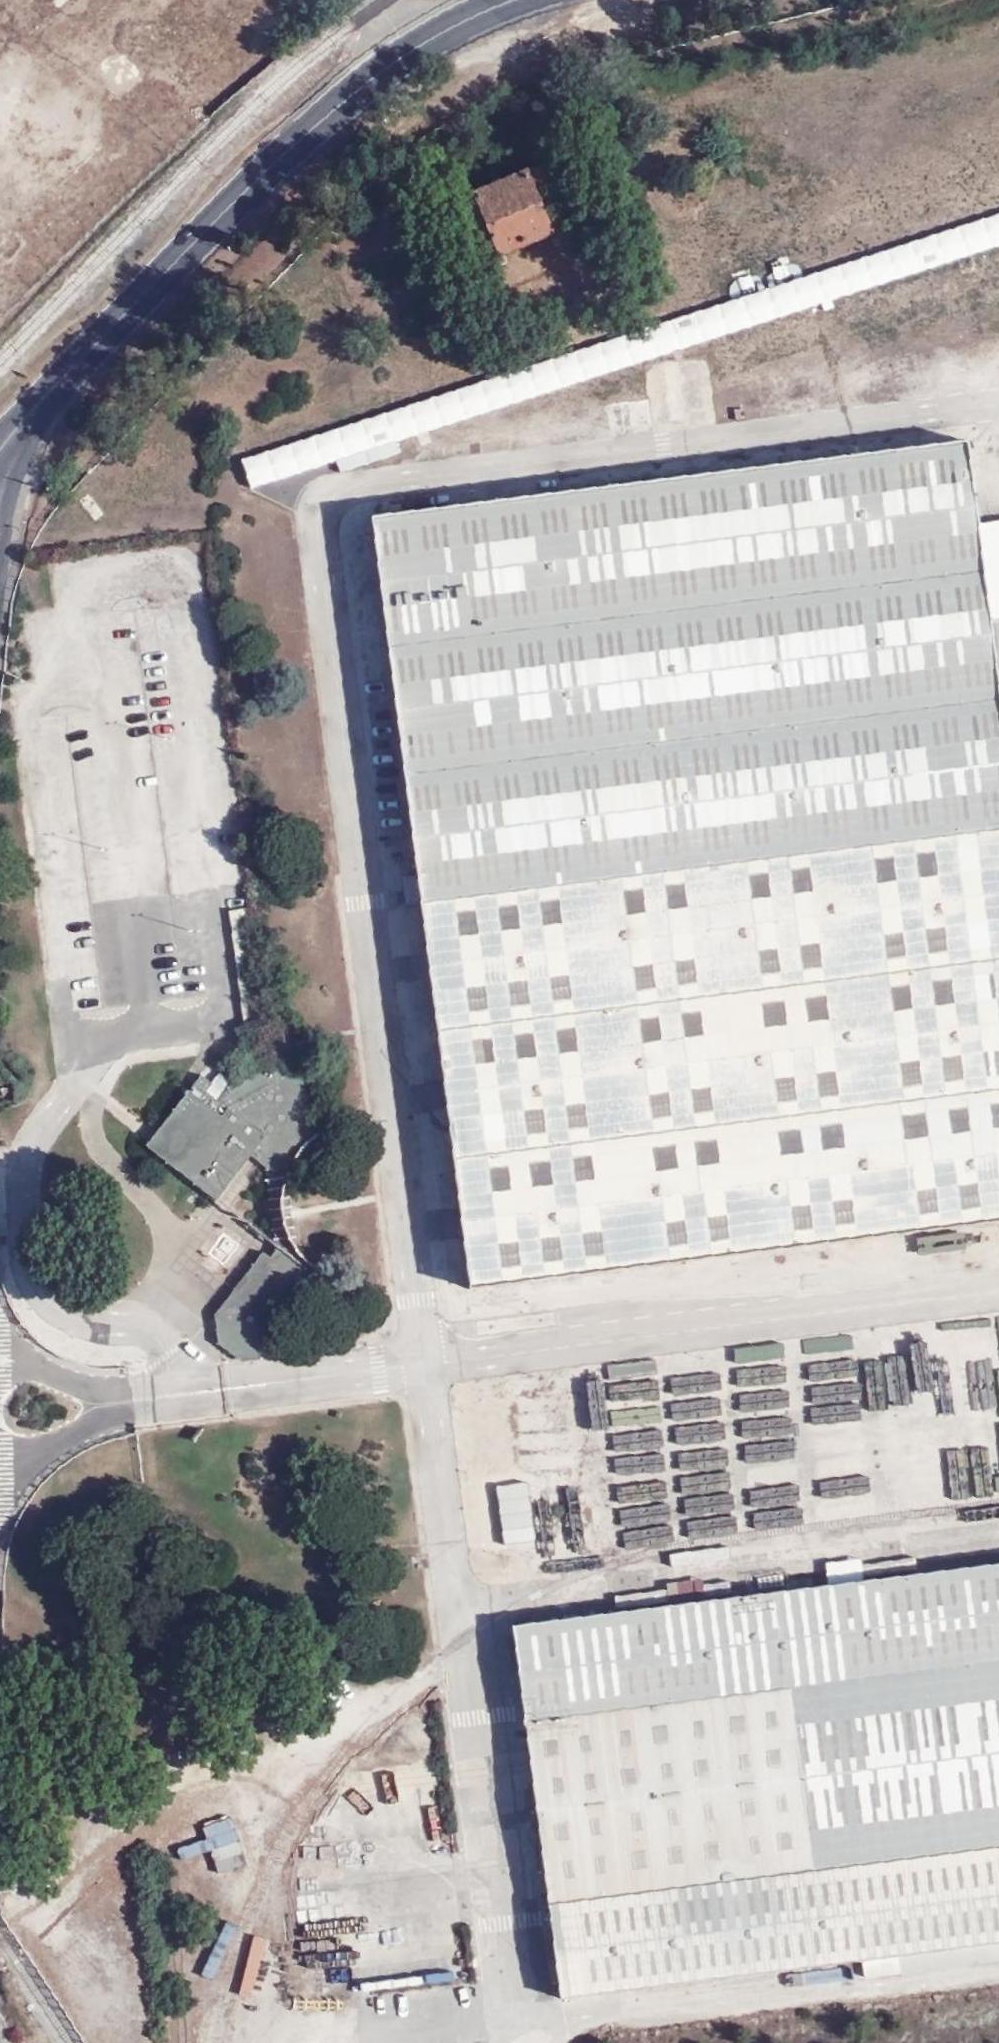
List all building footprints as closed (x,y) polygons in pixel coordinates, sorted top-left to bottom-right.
[(553,161),(458,203),(487,272),(511,262),(508,255),(554,233),(558,241),(582,230),(553,161)] [(646,357),(646,390),(666,389),(667,418),(683,417),(682,357),(646,357)] [(613,424),(652,421),(650,395),(612,398),(613,424)] [(376,515),(470,1286),(998,1223),(998,658),(973,442),(376,515)] [(227,1068),(173,1140),(244,1195),(277,1151),(293,1162),(302,1244),(297,1251),(289,1245),(241,1308),(243,1324),(270,1346),(286,1344),(359,1249),(331,1253),(322,1241),(313,1168),(328,1146),(342,1157),(344,1157),(332,1056),(268,1064),(244,1095),(233,1085),(238,1078),(227,1068)] [(505,1542),(536,1537),(529,1479),(497,1484),(505,1542)] [(509,1625),(514,1670),(555,1999),(667,1986),(738,1978),(856,1963),(893,1959),(998,1946),(998,1566),(509,1625)] [(221,1870),(248,1859),(230,1815),(203,1826),(221,1870)] [(998,1964),(998,1946),(893,1959),(894,1977),(998,1964)] [(894,1977),(893,1959),(856,1963),(858,1981),(894,1977)]
